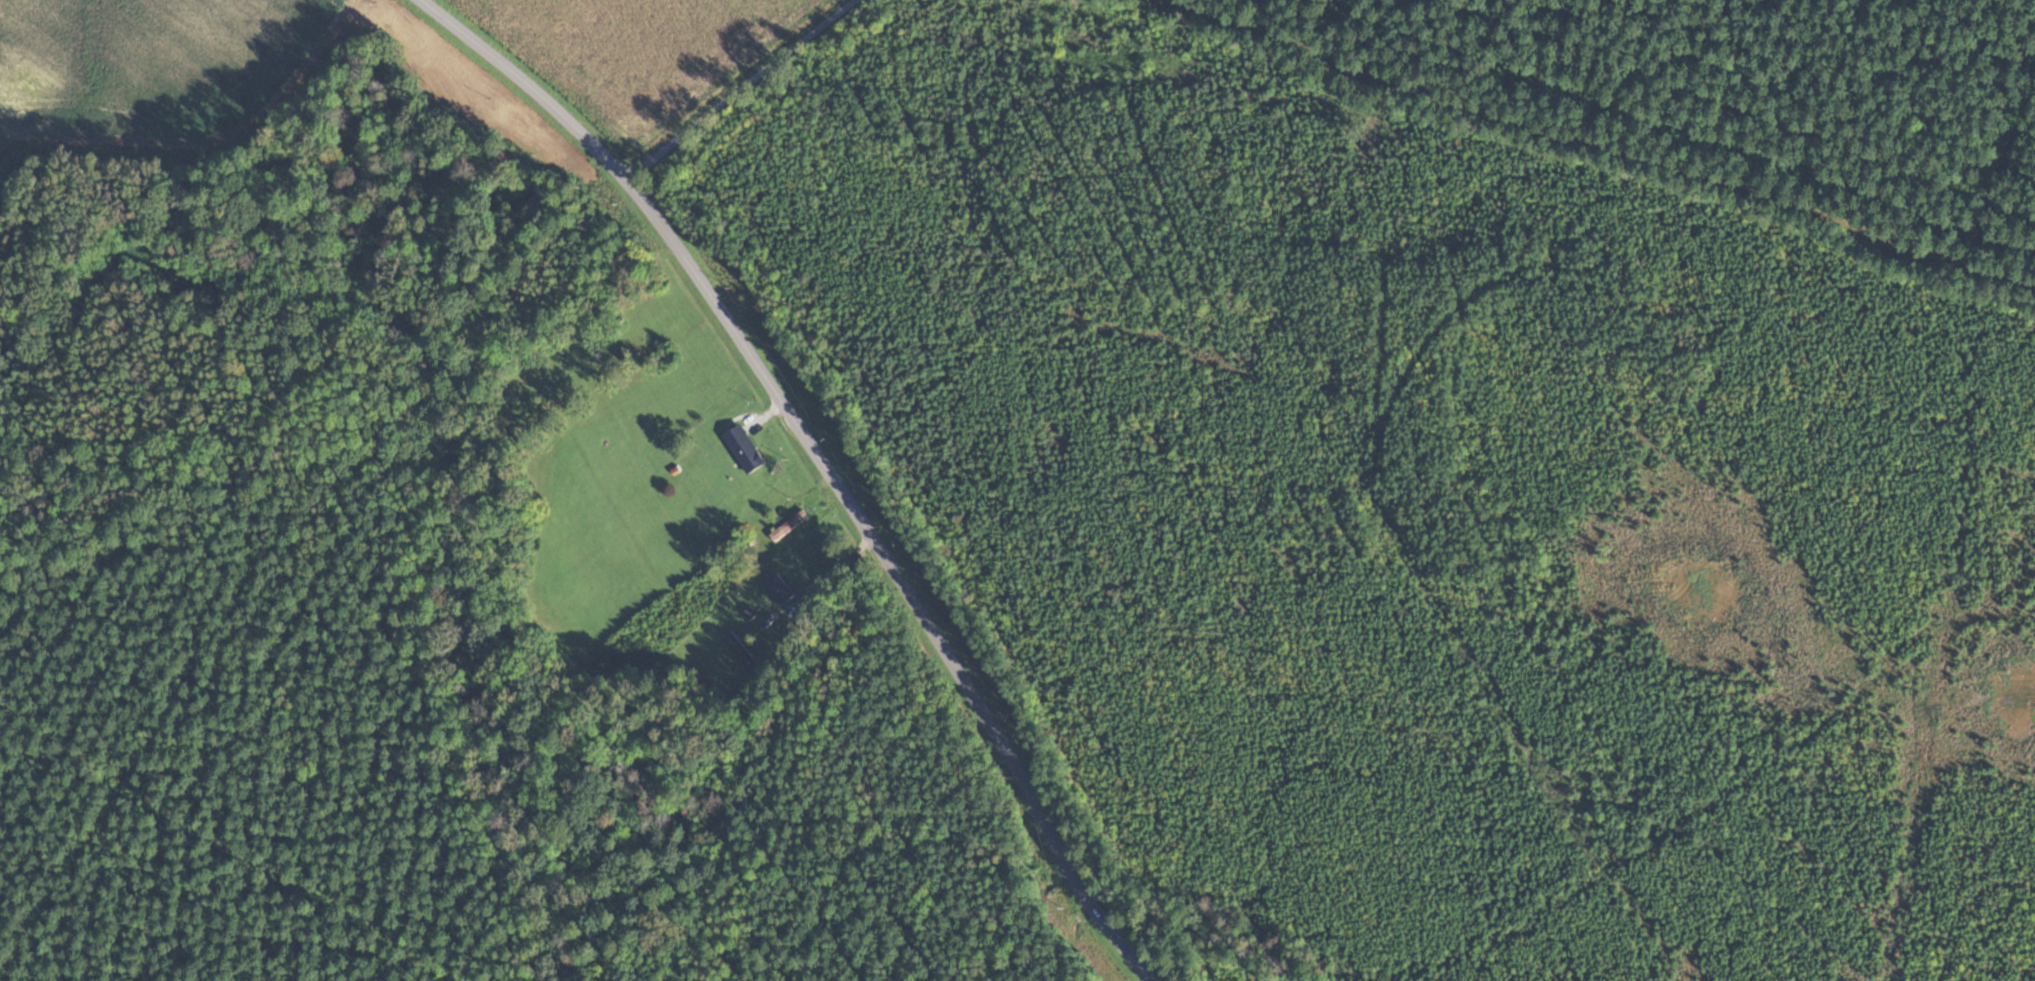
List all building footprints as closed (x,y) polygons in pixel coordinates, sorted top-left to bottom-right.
[(719,436),(744,475),(763,463),(737,424),(719,436)] [(772,542),(806,519),(800,510),(766,533),(772,542)] [(760,588),(780,607),(793,594),(773,575),(760,588)] [(753,669),(760,663),(729,633),(723,639),(753,669)]
